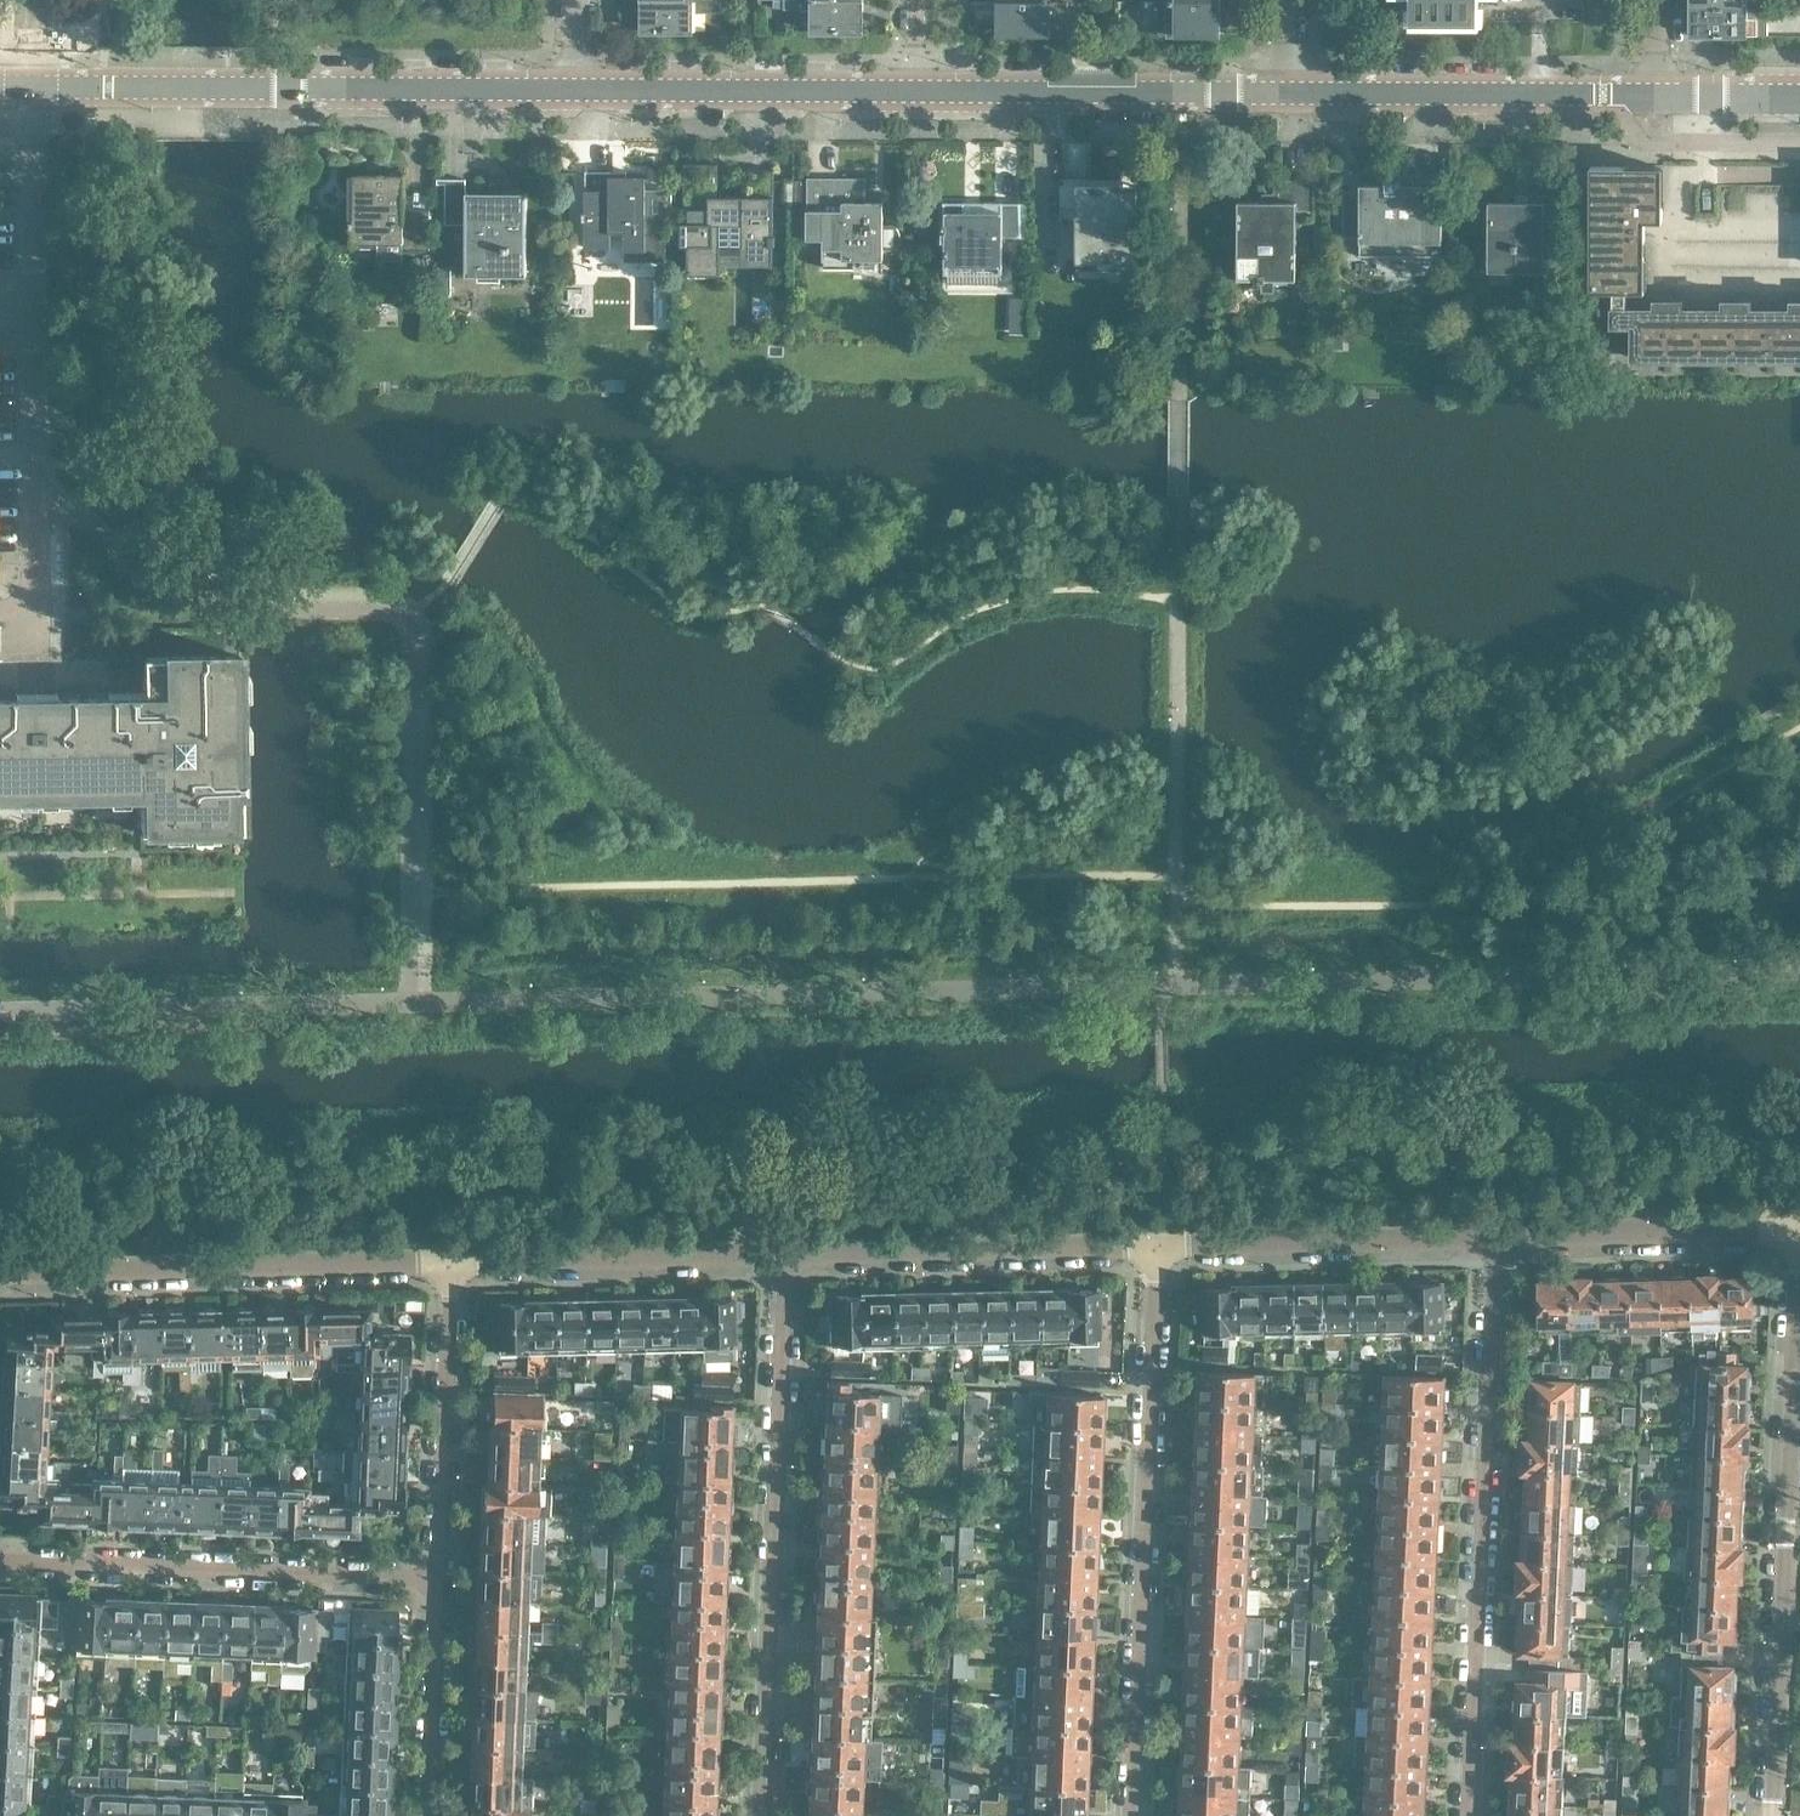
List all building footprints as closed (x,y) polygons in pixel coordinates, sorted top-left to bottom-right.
[(692,4),(703,4),(706,8),(721,8),(721,0),(644,0),(644,31),(692,31),(692,4)] [(862,0),(785,0),(785,9),(800,9),(802,5),(814,5),(814,31),(862,32),(862,0)] [(1049,5),(1060,5),(1063,10),(1078,10),(1078,0),(1058,0),(1001,0),(1000,32),(1049,32),(1049,5)] [(1411,23),(1478,23),(1478,0),(1411,0),(1411,23)] [(1219,33),(1219,1),(1141,1),(1141,10),(1157,10),(1159,6),(1170,6),(1170,33),(1219,33)] [(1742,35),(1743,8),(1696,8),(1690,7),(1690,35),(1742,35)] [(774,235),(775,170),(771,170),(771,173),(746,173),(745,170),(742,170),(741,197),(741,196),(718,196),(719,163),(685,163),(685,166),(686,166),(686,180),(686,206),(685,206),(685,209),(689,209),(689,222),(681,222),(681,246),(689,246),(689,254),(689,265),(689,274),(718,274),(718,265),(718,254),(718,246),(741,246),(741,254),(741,265),(774,265),(774,254),(774,253),(774,245),(776,245),(776,235),(774,235)] [(1792,301),(1792,308),(1750,308),(1750,300),(1724,300),(1724,308),(1682,308),(1682,300),(1656,300),(1656,308),(1627,308),(1627,291),(1645,291),(1645,288),(1647,288),(1647,240),(1645,240),(1645,221),(1663,221),(1663,167),(1591,166),(1591,170),(1589,170),(1588,270),(1590,270),(1590,291),(1613,291),(1613,308),(1590,308),(1590,343),(1633,343),(1633,357),(1799,357),(1799,301),(1792,301)] [(646,250),(647,176),(610,176),(611,171),(586,171),(586,211),(584,211),(584,220),(586,220),(586,247),(602,247),(602,230),(626,231),(625,250),(646,250)] [(430,249),(430,210),(405,210),(405,175),(354,175),(354,220),(352,220),(352,227),(354,227),(354,243),(404,243),(404,249),(430,249)] [(883,224),(884,202),(845,201),(845,177),(808,177),(808,189),(798,189),(798,208),(808,208),(808,211),(824,211),(824,267),(855,267),(855,259),(883,259),(883,249),(891,249),(893,248),(895,247),(897,246),(898,245),(899,243),(900,240),(901,238),(901,237),(901,235),(900,233),(899,231),(898,229),(897,228),(896,227),(894,226),(892,225),(891,224),(883,224)] [(1296,276),(1297,220),(1314,220),(1314,180),(1275,179),(1275,201),(1239,201),(1238,279),(1259,279),(1259,281),(1262,281),(1262,291),(1300,292),(1301,276),(1296,276)] [(1443,254),(1443,185),(1401,185),(1401,180),(1397,180),(1397,185),(1361,185),(1361,189),(1344,189),(1343,236),(1360,236),(1360,253),(1359,253),(1359,255),(1444,256),(1444,254),(1443,254)] [(527,273),(527,195),(467,195),(467,182),(446,182),(446,223),(467,223),(466,272),(527,273)] [(1138,262),(1138,184),(1061,184),(1060,219),(1077,219),(1076,262),(1098,262),(1098,265),(1116,265),(1116,262),(1138,262)] [(1560,244),(1560,195),(1516,195),(1516,202),(1489,202),(1488,271),(1544,271),(1544,244),(1560,244)] [(1022,237),(1020,202),(1001,202),(1001,212),(965,212),(965,202),(944,202),(942,242),(946,242),(946,265),(1003,266),(1003,237),(1022,237)] [(166,833),(167,833),(168,832),(168,831),(168,825),(215,824),(215,830),(215,831),(216,831),(216,832),(217,832),(243,832),(244,832),(245,831),(245,830),(245,829),(242,654),(242,653),(241,652),(240,652),(0,656),(0,836),(166,833)] [(1721,1329),(1721,1279),(1721,1275),(1700,1276),(1700,1280),(1690,1280),(1691,1329),(1721,1329)] [(1691,1329),(1690,1280),(1688,1280),(1685,1276),(1674,1277),(1671,1280),(1659,1280),(1661,1330),(1691,1329)] [(1661,1330),(1659,1280),(1650,1281),(1648,1277),(1636,1277),(1633,1281),(1630,1281),(1631,1330),(1661,1330)] [(1600,1331),(1599,1282),(1591,1282),(1591,1278),(1570,1279),(1571,1282),(1572,1332),(1600,1331)] [(1631,1330),(1630,1281),(1620,1281),(1617,1278),(1606,1278),(1603,1282),(1599,1282),(1600,1331),(1631,1330)] [(1757,1278),(1721,1279),(1721,1329),(1753,1328),(1752,1295),(1757,1295),(1757,1278)] [(1412,1329),(1410,1283),(1409,1283),(1406,1280),(1398,1280),(1395,1283),(1392,1283),(1392,1282),(1383,1282),(1383,1284),(1382,1284),(1383,1329),(1412,1329)] [(1412,1283),(1411,1283),(1412,1329),(1412,1340),(1442,1339),(1442,1328),(1441,1282),(1439,1282),(1436,1280),(1427,1280),(1424,1283),(1421,1283),(1421,1281),(1412,1281),(1412,1283)] [(1354,1284),(1353,1284),(1354,1330),(1382,1329),(1383,1329),(1382,1284),(1381,1284),(1380,1284),(1377,1281),(1368,1281),(1366,1284),(1363,1284),(1363,1282),(1354,1282),(1354,1284)] [(1297,1286),(1295,1286),(1296,1331),(1324,1331),(1325,1331),(1324,1282),(1323,1282),(1323,1283),(1314,1283),(1314,1285),(1311,1285),(1308,1282),(1299,1283),(1297,1286)] [(1325,1282),(1324,1282),(1325,1331),(1326,1331),(1326,1348),(1353,1347),(1353,1330),(1354,1330),(1353,1284),(1352,1284),(1351,1284),(1348,1282),(1339,1282),(1337,1285),(1334,1285),(1334,1283),(1325,1283),(1325,1282)] [(1571,1282),(1534,1283),(1534,1300),(1539,1300),(1540,1332),(1559,1332),(1560,1353),(1561,1353),(1561,1361),(1544,1360),(1543,1375),(1562,1376),(1572,1376),(1573,1362),(1572,1332),(1571,1282)] [(1294,1331),(1293,1284),(1285,1284),(1285,1286),(1282,1286),(1279,1283),(1270,1283),(1268,1286),(1266,1286),(1267,1332),(1294,1331)] [(1204,1346),(1204,1361),(1206,1361),(1206,1362),(1207,1363),(1207,1361),(1230,1362),(1236,1363),(1236,1362),(1237,1337),(1237,1333),(1237,1332),(1236,1287),(1236,1285),(1227,1285),(1227,1287),(1224,1287),(1221,1284),(1212,1285),(1209,1288),(1207,1288),(1207,1333),(1224,1333),(1224,1346),(1204,1346)] [(1238,1287),(1236,1287),(1237,1332),(1265,1332),(1267,1332),(1266,1286),(1265,1286),(1265,1284),(1256,1285),(1256,1287),(1253,1287),(1250,1284),(1241,1284),(1238,1287)] [(1066,1291),(1068,1336),(1067,1340),(1068,1340),(1097,1339),(1098,1339),(1097,1310),(1107,1310),(1107,1295),(1097,1295),(1097,1290),(1067,1291),(1066,1291)] [(1038,1340),(1037,1291),(1008,1292),(1009,1341),(1038,1340)] [(1068,1336),(1066,1291),(1037,1291),(1038,1340),(1067,1340),(1068,1336)] [(1008,1292),(979,1293),(980,1342),(980,1354),(1009,1353),(1009,1341),(1008,1292)] [(952,1342),(950,1293),(921,1294),(921,1343),(952,1342)] [(980,1342),(979,1293),(950,1293),(952,1342),(980,1342)] [(921,1343),(921,1294),(892,1295),(893,1344),(921,1343)] [(864,1336),(863,1295),(833,1296),(834,1345),(864,1344),(864,1336)] [(893,1344),(892,1295),(863,1295),(864,1336),(864,1344),(893,1344)] [(701,1348),(701,1299),(672,1300),(673,1349),(701,1348)] [(702,1299),(701,1299),(701,1348),(702,1361),(733,1361),(732,1347),(732,1318),(740,1318),(739,1302),(731,1302),(731,1299),(702,1299)] [(673,1349),(672,1300),(643,1301),(645,1349),(673,1349)] [(615,1350),(614,1301),(584,1302),(585,1351),(615,1350)] [(645,1349),(643,1301),(614,1301),(615,1350),(645,1349)] [(585,1351),(584,1302),(555,1303),(556,1351),(585,1351)] [(525,1352),(525,1303),(497,1304),(498,1353),(525,1352)] [(556,1351),(555,1303),(525,1303),(525,1352),(556,1351)] [(302,1309),(288,1309),(289,1356),(290,1369),(290,1376),(312,1375),(312,1356),(314,1356),(320,1356),(320,1354),(318,1312),(318,1308),(314,1308),(312,1306),(304,1306),(302,1309)] [(260,1357),(259,1310),(245,1310),(243,1307),(236,1307),(233,1310),(220,1311),(220,1312),(220,1334),(230,1334),(231,1356),(230,1356),(230,1357),(231,1369),(251,1369),(251,1383),(261,1383),(260,1369),(260,1357)] [(262,1310),(259,1310),(260,1357),(260,1369),(290,1369),(289,1356),(288,1309),(275,1309),(272,1307),(265,1307),(262,1310)] [(192,1311),(190,1311),(191,1358),(191,1370),(199,1370),(221,1370),(221,1357),(230,1357),(230,1356),(231,1356),(230,1334),(220,1334),(220,1312),(220,1311),(216,1311),(213,1308),(206,1308),(203,1311),(192,1311)] [(162,1359),(160,1312),(158,1312),(155,1309),(147,1310),(145,1313),(131,1313),(132,1360),(162,1359)] [(164,1312),(160,1312),(162,1359),(163,1370),(179,1370),(179,1391),(192,1391),(191,1382),(191,1370),(191,1358),(190,1311),(176,1312),(173,1309),(166,1309),(164,1312)] [(132,1360),(131,1313),(116,1313),(115,1310),(108,1311),(105,1314),(101,1314),(102,1317),(104,1374),(121,1373),(121,1384),(132,1384),(132,1366),(132,1360)] [(368,1310),(318,1312),(320,1354),(325,1355),(330,1350),(330,1341),(352,1339),(364,1339),(368,1339),(368,1333),(368,1310)] [(104,1374),(102,1317),(52,1318),(52,1331),(52,1347),(90,1346),(89,1356),(95,1360),(96,1360),(96,1361),(94,1361),(92,1376),(104,1377),(104,1374)] [(51,1363),(52,1347),(52,1331),(21,1329),(19,1327),(13,1326),(11,1328),(6,1328),(6,1332),(3,1335),(3,1342),(5,1345),(4,1360),(51,1363)] [(362,1363),(409,1365),(410,1352),(413,1349),(413,1342),(410,1339),(411,1335),(408,1335),(409,1327),(388,1326),(387,1334),(368,1333),(368,1339),(364,1339),(363,1348),(362,1363)] [(363,1348),(364,1339),(352,1339),(353,1348),(363,1348)] [(1732,1355),(1732,1350),(1721,1350),(1709,1350),(1709,1353),(1708,1363),(1701,1363),(1699,1363),(1697,1395),(1746,1397),(1746,1387),(1750,1384),(1751,1373),(1747,1370),(1747,1366),(1736,1365),(1737,1355),(1732,1355)] [(1255,1365),(1264,1365),(1265,1352),(1256,1351),(1255,1365)] [(83,1363),(83,1354),(64,1353),(64,1363),(83,1363)] [(335,1353),(335,1362),(353,1363),(353,1354),(335,1353)] [(1285,1353),(1284,1366),(1293,1367),(1294,1353),(1285,1353)] [(1322,1368),(1323,1355),(1314,1354),(1313,1367),(1322,1368)] [(1414,1354),(1414,1370),(1436,1371),(1436,1372),(1437,1372),(1437,1371),(1443,1371),(1443,1356),(1438,1355),(1414,1354)] [(1333,1355),(1324,1355),(1323,1355),(1322,1368),(1333,1368),(1333,1355)] [(320,1358),(320,1356),(314,1356),(312,1371),(321,1372),(322,1358),(320,1358)] [(1362,1356),(1352,1356),(1351,1369),(1361,1370),(1362,1356)] [(1661,1370),(1661,1357),(1651,1357),(1651,1373),(1661,1370)] [(1671,1357),(1661,1357),(1661,1370),(1671,1366),(1671,1357)] [(1380,1370),(1390,1371),(1391,1358),(1381,1358),(1380,1370)] [(49,1393),(51,1363),(4,1360),(4,1372),(1,1374),(0,1381),(3,1384),(3,1390),(49,1393)] [(862,1376),(862,1362),(831,1360),(830,1375),(833,1375),(833,1376),(834,1376),(834,1375),(862,1376)] [(352,1372),(353,1363),(335,1362),(335,1371),(352,1372)] [(870,1362),(862,1362),(862,1376),(869,1377),(870,1362)] [(82,1372),(83,1363),(64,1363),(64,1371),(82,1372)] [(409,1379),(409,1365),(362,1363),(361,1392),(408,1394),(408,1391),(411,1389),(411,1382),(409,1379)] [(1601,1377),(1601,1364),(1592,1364),(1591,1376),(1601,1377)] [(1611,1365),(1601,1364),(1601,1377),(1610,1377),(1611,1365)] [(142,1367),(132,1366),(132,1384),(140,1384),(142,1367)] [(920,1380),(921,1367),(909,1366),(909,1380),(920,1380)] [(931,1367),(921,1367),(920,1380),(930,1381),(931,1367)] [(959,1382),(959,1381),(960,1368),(949,1368),(949,1382),(959,1382)] [(701,1370),(700,1383),(733,1385),(734,1371),(701,1370)] [(1066,1384),(1066,1370),(1059,1370),(1058,1384),(1066,1384)] [(1098,1386),(1099,1371),(1066,1370),(1066,1384),(1095,1386),(1095,1387),(1096,1387),(1096,1386),(1098,1386)] [(1199,1402),(1199,1403),(1268,1406),(1269,1374),(1257,1374),(1201,1371),(1200,1383),(1200,1384),(1199,1401),(1199,1402)] [(1035,1375),(1010,1374),(1009,1384),(1035,1385),(1035,1375)] [(1384,1436),(1384,1437),(1443,1439),(1444,1414),(1443,1414),(1443,1409),(1444,1402),(1445,1377),(1387,1374),(1386,1406),(1384,1436)] [(519,1391),(520,1376),(494,1375),(494,1390),(496,1390),(496,1391),(497,1391),(497,1390),(519,1391)] [(998,1375),(998,1384),(1008,1385),(1008,1376),(998,1375)] [(531,1377),(520,1376),(519,1391),(530,1391),(531,1377)] [(1318,1392),(1319,1376),(1305,1376),(1304,1392),(1318,1392)] [(1532,1400),(1531,1411),(1542,1411),(1581,1413),(1582,1383),(1533,1380),(1532,1384),(1529,1386),(1528,1398),(1532,1400)] [(828,1381),(826,1424),(877,1426),(878,1393),(847,1391),(848,1382),(828,1381)] [(583,1395),(584,1382),(573,1382),(572,1395),(583,1395)] [(594,1383),(584,1382),(583,1395),(593,1396),(594,1383)] [(732,1400),(733,1385),(700,1383),(700,1387),(699,1399),(732,1400)] [(642,1398),(643,1385),(632,1384),(631,1397),(642,1398)] [(1642,1384),(1641,1394),(1653,1394),(1653,1385),(1642,1384)] [(653,1385),(643,1385),(642,1398),(652,1398),(653,1385)] [(1324,1389),(1323,1403),(1336,1404),(1337,1389),(1324,1389)] [(49,1393),(3,1390),(0,1392),(0,1401),(2,1403),(1,1419),(47,1421),(49,1393)] [(408,1397),(408,1394),(361,1392),(359,1423),(407,1425),(407,1410),(410,1407),(411,1400),(408,1397)] [(1034,1393),(1033,1424),(1101,1427),(1103,1396),(1034,1393)] [(1652,1402),(1653,1394),(1641,1394),(1641,1402),(1652,1402)] [(1746,1401),(1746,1397),(1697,1395),(1696,1425),(1705,1425),(1744,1427),(1745,1417),(1749,1415),(1749,1403),(1746,1401)] [(492,1424),(492,1425),(502,1426),(541,1427),(542,1398),(491,1396),(491,1397),(494,1397),(493,1410),(490,1412),(490,1420),(492,1424)] [(959,1413),(959,1398),(947,1397),(945,1412),(959,1413)] [(120,1398),(119,1418),(130,1418),(130,1398),(120,1398)] [(612,1402),(597,1401),(596,1410),(612,1411),(612,1402)] [(1198,1431),(1198,1432),(1267,1435),(1268,1406),(1199,1403),(1198,1431)] [(1335,1419),(1336,1404),(1323,1403),(1322,1418),(1335,1419)] [(964,1404),(963,1421),(978,1421),(979,1405),(964,1404)] [(681,1409),(680,1440),(695,1441),(695,1452),(705,1452),(705,1441),(714,1441),(714,1453),(730,1454),(730,1439),(734,1439),(735,1426),(731,1426),(732,1406),(711,1405),(711,1410),(681,1409)] [(1636,1407),(1635,1407),(1623,1407),(1623,1415),(1635,1416),(1636,1407)] [(73,1422),(73,1411),(55,1411),(54,1422),(73,1422)] [(1579,1442),(1581,1413),(1542,1411),(1531,1411),(1531,1414),(1527,1416),(1527,1428),(1530,1430),(1530,1440),(1579,1442)] [(336,1412),(335,1422),(353,1423),(354,1412),(336,1412)] [(1635,1424),(1635,1416),(1623,1415),(1623,1424),(1635,1424)] [(619,1416),(618,1437),(629,1437),(630,1417),(619,1416)] [(47,1421),(1,1419),(1,1430),(0,1430),(0,1447),(46,1450),(47,1421)] [(977,1436),(978,1421),(963,1421),(962,1435),(977,1436)] [(72,1430),(73,1422),(54,1422),(53,1429),(72,1430)] [(1317,1422),(1316,1422),(1303,1422),(1302,1435),(1316,1435),(1317,1422)] [(406,1436),(407,1425),(359,1423),(358,1451),(405,1453),(405,1450),(408,1447),(409,1440),(406,1436)] [(265,1443),(265,1424),(252,1424),(252,1443),(265,1443)] [(822,1437),(821,1450),(825,1451),(824,1464),(839,1465),(840,1453),(850,1453),(850,1465),(860,1465),(860,1454),(875,1454),(875,1456),(887,1456),(889,1426),(877,1426),(826,1424),(825,1438),(822,1437)] [(1100,1456),(1101,1427),(1033,1424),(1032,1453),(1100,1456)] [(551,1428),(541,1427),(502,1426),(492,1425),(492,1439),(489,1441),(488,1450),(491,1453),(491,1455),(540,1458),(549,1458),(551,1428)] [(1749,1427),(1744,1427),(1705,1425),(1696,1425),(1694,1455),(1710,1456),(1743,1457),(1743,1446),(1748,1446),(1749,1427)] [(610,1442),(611,1432),(596,1431),(596,1441),(610,1442)] [(1197,1461),(1197,1462),(1265,1465),(1265,1463),(1262,1463),(1264,1436),(1266,1436),(1267,1435),(1198,1432),(1197,1461)] [(977,1451),(977,1436),(962,1435),(962,1450),(977,1451)] [(1316,1452),(1316,1435),(1302,1435),(1301,1451),(1316,1452)] [(628,1457),(629,1437),(618,1437),(617,1456),(628,1457)] [(1383,1467),(1382,1494),(1440,1497),(1441,1477),(1441,1474),(1440,1474),(1441,1466),(1441,1463),(1443,1439),(1384,1437),(1383,1464),(1383,1467)] [(730,1457),(730,1454),(714,1453),(714,1441),(705,1441),(705,1452),(695,1452),(695,1441),(680,1440),(667,1440),(665,1481),(678,1482),(728,1483),(729,1469),(733,1469),(733,1457),(730,1457)] [(1579,1442),(1530,1440),(1526,1440),(1525,1459),(1529,1460),(1528,1472),(1578,1473),(1579,1442)] [(943,1444),(943,1457),(957,1458),(958,1445),(943,1444)] [(1651,1445),(1638,1445),(1638,1453),(1651,1453),(1651,1445)] [(51,1479),(52,1463),(45,1462),(46,1450),(0,1447),(0,1476),(51,1479)] [(153,1449),(152,1469),(151,1528),(163,1528),(165,1531),(173,1531),(175,1529),(179,1529),(179,1527),(180,1484),(181,1484),(181,1482),(179,1482),(179,1470),(163,1469),(164,1449),(153,1449)] [(1321,1449),(1320,1465),(1333,1465),(1334,1450),(1321,1449)] [(151,1528),(152,1469),(135,1468),(135,1451),(124,1450),(124,1456),(123,1475),(123,1480),(122,1526),(134,1527),(136,1530),(143,1530),(146,1527),(151,1528)] [(976,1466),(977,1451),(962,1450),(961,1465),(976,1466)] [(405,1456),(405,1453),(358,1451),(356,1480),(365,1480),(404,1482),(405,1468),(408,1466),(408,1458),(405,1456)] [(887,1456),(875,1456),(875,1454),(860,1454),(860,1465),(850,1465),(850,1453),(840,1453),(839,1465),(824,1464),(824,1468),(820,1468),(820,1481),(824,1481),(823,1495),(874,1497),(874,1498),(886,1498),(887,1456)] [(1099,1486),(1100,1456),(1032,1453),(1031,1484),(1099,1486)] [(1650,1463),(1651,1453),(1638,1453),(1637,1462),(1650,1463)] [(123,1475),(124,1456),(115,1455),(114,1474),(123,1475)] [(219,1530),(221,1484),(222,1456),(209,1455),(209,1471),(192,1470),(191,1482),(190,1484),(191,1484),(189,1528),(189,1529),(193,1529),(195,1532),(202,1533),(205,1530),(219,1530)] [(538,1486),(540,1458),(491,1455),(491,1457),(488,1460),(488,1468),(490,1471),(490,1483),(516,1485),(538,1486)] [(1742,1469),(1743,1457),(1710,1456),(1694,1455),(1693,1485),(1742,1487),(1742,1486),(1745,1486),(1746,1470),(1742,1469)] [(249,1531),(250,1485),(251,1473),(235,1472),(236,1456),(222,1456),(221,1484),(219,1530),(232,1531),(235,1534),(242,1534),(245,1531),(249,1531)] [(956,1474),(957,1458),(943,1457),(942,1473),(956,1474)] [(289,1462),(280,1462),(280,1481),(288,1482),(289,1462)] [(1197,1462),(1196,1491),(1251,1493),(1263,1494),(1265,1465),(1197,1462)] [(961,1465),(961,1481),(975,1482),(976,1466),(961,1465)] [(1333,1479),(1333,1465),(1320,1465),(1319,1478),(1333,1479)] [(1620,1466),(1619,1475),(1632,1476),(1633,1467),(1620,1466)] [(1300,1468),(1299,1498),(1313,1498),(1315,1469),(1300,1468)] [(318,1480),(332,1481),(333,1479),(333,1470),(318,1469),(318,1480)] [(351,1480),(351,1470),(333,1470),(333,1479),(351,1480)] [(598,1472),(597,1490),(610,1491),(611,1473),(598,1472)] [(1576,1503),(1578,1473),(1528,1472),(1528,1483),(1524,1483),(1523,1501),(1576,1503)] [(1631,1505),(1632,1476),(1619,1475),(1618,1504),(1631,1505)] [(43,1490),(61,1490),(61,1479),(51,1479),(0,1476),(0,1504),(1,1505),(3,1507),(9,1507),(10,1505),(42,1507),(43,1490)] [(122,1526),(123,1480),(94,1478),(93,1484),(90,1522),(90,1525),(94,1525),(97,1528),(104,1529),(106,1526),(122,1526)] [(616,1478),(615,1500),(626,1500),(627,1478),(616,1478)] [(351,1480),(333,1479),(332,1481),(332,1489),(351,1490),(351,1480)] [(403,1495),(404,1482),(365,1480),(356,1480),(355,1504),(355,1510),(357,1510),(388,1511),(390,1514),(396,1514),(398,1512),(403,1512),(403,1508),(406,1505),(406,1498),(403,1495)] [(961,1481),(960,1496),(975,1497),(975,1482),(961,1481)] [(728,1487),(728,1483),(678,1482),(676,1530),(726,1532),(726,1529),(730,1530),(732,1487),(728,1487)] [(90,1522),(93,1484),(74,1483),(73,1491),(61,1490),(43,1490),(42,1507),(41,1519),(90,1522)] [(550,1487),(538,1486),(516,1485),(490,1483),(485,1483),(485,1486),(482,1489),(481,1497),(484,1500),(484,1513),(545,1516),(545,1517),(549,1517),(550,1487)] [(1097,1516),(1099,1486),(1031,1484),(1029,1513),(1042,1514),(1097,1516)] [(277,1533),(279,1486),(250,1485),(249,1531),(251,1532),(253,1535),(261,1535),(263,1532),(277,1533)] [(1649,1486),(1638,1485),(1637,1501),(1648,1501),(1649,1486)] [(1741,1500),(1742,1487),(1693,1485),(1691,1515),(1744,1517),(1745,1500),(1741,1500)] [(307,1531),(308,1491),(308,1488),(279,1486),(277,1533),(291,1533),(293,1536),(300,1536),(303,1534),(307,1534),(307,1531)] [(356,1532),(357,1510),(355,1510),(355,1504),(327,1502),(327,1492),(308,1491),(307,1531),(356,1532)] [(1196,1491),(1194,1521),(1250,1523),(1265,1524),(1266,1494),(1263,1494),(1251,1493),(1196,1491)] [(1380,1526),(1379,1555),(1437,1557),(1438,1535),(1437,1535),(1438,1527),(1438,1523),(1439,1523),(1440,1497),(1382,1494),(1380,1524),(1380,1526)] [(874,1498),(874,1497),(823,1495),(823,1498),(819,1498),(817,1541),(821,1541),(821,1544),(872,1546),(874,1498)] [(1299,1499),(1298,1513),(1313,1513),(1313,1499),(1299,1499)] [(955,1516),(955,1501),(932,1500),(932,1515),(955,1516)] [(1575,1534),(1576,1503),(1523,1501),(1522,1520),(1526,1520),(1525,1532),(1575,1534)] [(1649,1506),(1637,1505),(1636,1514),(1648,1514),(1649,1506)] [(596,1508),(596,1518),(608,1518),(609,1508),(596,1508)] [(1318,1509),(1317,1525),(1330,1525),(1331,1510),(1318,1509)] [(544,1545),(545,1517),(545,1516),(484,1513),(483,1526),(480,1529),(480,1537),(483,1540),(482,1542),(531,1544),(531,1545),(544,1545)] [(1312,1530),(1313,1513),(1298,1513),(1297,1529),(1310,1529),(1311,1529),(1312,1530)] [(1096,1547),(1097,1516),(1042,1514),(1040,1545),(1096,1547)] [(1647,1523),(1648,1514),(1636,1514),(1635,1522),(1647,1523)] [(1630,1536),(1630,1516),(1616,1515),(1615,1535),(1630,1536)] [(1743,1537),(1744,1517),(1691,1515),(1690,1545),(1739,1548),(1739,1536),(1743,1537)] [(1249,1553),(1250,1523),(1194,1521),(1193,1551),(1249,1553)] [(1330,1539),(1330,1525),(1317,1525),(1316,1538),(1330,1539)] [(959,1526),(958,1541),(972,1542),(973,1526),(959,1526)] [(614,1527),(613,1558),(625,1558),(627,1527),(614,1527)] [(726,1532),(676,1530),(663,1529),(663,1543),(675,1544),(674,1561),(690,1561),(689,1573),(700,1573),(700,1562),(709,1562),(710,1573),(724,1574),(725,1560),(729,1560),(729,1547),(726,1547),(726,1532)] [(1574,1563),(1575,1534),(1525,1532),(1525,1534),(1522,1534),(1521,1550),(1525,1550),(1524,1561),(1570,1563),(1574,1563)] [(591,1535),(590,1547),(606,1547),(607,1536),(591,1535)] [(940,1535),(939,1548),(953,1549),(954,1535),(940,1535)] [(1630,1536),(1615,1535),(1615,1545),(1630,1546),(1630,1536)] [(972,1556),(972,1542),(958,1541),(957,1555),(972,1556)] [(479,1547),(479,1555),(482,1558),(481,1570),(481,1571),(530,1573),(542,1574),(543,1574),(544,1545),(531,1545),(531,1544),(482,1542),(482,1544),(479,1547)] [(1297,1542),(1297,1557),(1311,1558),(1312,1543),(1297,1542)] [(870,1575),(872,1546),(821,1544),(820,1558),(817,1558),(816,1571),(820,1571),(819,1584),(834,1585),(836,1574),(844,1574),(844,1585),(854,1585),(855,1574),(870,1575)] [(1095,1577),(1096,1547),(1040,1545),(1039,1575),(1095,1577)] [(1647,1573),(1648,1545),(1635,1545),(1633,1573),(1645,1573),(1647,1573)] [(1742,1578),(1743,1560),(1738,1560),(1739,1548),(1690,1545),(1688,1575),(1730,1578),(1742,1578)] [(1247,1584),(1249,1553),(1193,1551),(1192,1581),(1247,1584)] [(1377,1588),(1376,1615),(1434,1618),(1435,1595),(1435,1588),(1435,1583),(1436,1583),(1437,1557),(1379,1555),(1377,1585),(1377,1588)] [(623,1578),(625,1558),(613,1558),(612,1578),(623,1578)] [(1309,1589),(1310,1558),(1296,1558),(1295,1573),(1289,1573),(1289,1588),(1294,1588),(1309,1589)] [(663,1572),(662,1590),(673,1591),(673,1601),(723,1604),(724,1590),(728,1591),(728,1578),(724,1577),(724,1574),(710,1573),(709,1562),(700,1562),(700,1573),(689,1573),(690,1561),(674,1561),(674,1572),(663,1572)] [(1572,1594),(1574,1563),(1570,1563),(1524,1561),(1524,1573),(1519,1573),(1518,1592),(1523,1593),(1572,1594)] [(605,1576),(605,1566),(591,1565),(590,1576),(605,1576)] [(939,1565),(938,1578),(951,1579),(952,1566),(939,1565)] [(1315,1569),(1314,1586),(1328,1587),(1329,1570),(1315,1569)] [(542,1574),(530,1573),(481,1571),(481,1583),(478,1587),(477,1595),(480,1598),(480,1600),(529,1602),(528,1603),(540,1603),(542,1574)] [(978,1578),(957,1577),(956,1602),(969,1602),(993,1603),(994,1573),(979,1573),(978,1578)] [(1632,1573),(1632,1582),(1645,1583),(1645,1574),(1632,1573)] [(869,1617),(870,1575),(855,1574),(854,1585),(844,1585),(844,1574),(836,1574),(834,1585),(819,1584),(819,1589),(815,1589),(815,1601),(818,1602),(818,1614),(869,1617)] [(1093,1608),(1095,1577),(1039,1575),(1038,1605),(1093,1608)] [(1742,1579),(1742,1578),(1730,1578),(1688,1575),(1687,1605),(1736,1607),(1736,1605),(1740,1603),(1740,1592),(1737,1589),(1737,1579),(1742,1579)] [(604,1587),(605,1576),(590,1576),(589,1586),(604,1587)] [(951,1595),(951,1579),(938,1578),(937,1594),(951,1595)] [(1246,1614),(1247,1584),(1192,1581),(1190,1611),(1246,1614)] [(1327,1600),(1328,1587),(1314,1586),(1313,1600),(1327,1600)] [(1626,1597),(1627,1588),(1614,1587),(1613,1597),(1626,1597)] [(1571,1624),(1572,1594),(1523,1593),(1522,1603),(1518,1605),(1518,1616),(1521,1619),(1521,1622),(1571,1624)] [(38,1629),(40,1598),(0,1596),(0,1628),(38,1629)] [(1626,1606),(1626,1597),(1613,1597),(1613,1605),(1626,1606)] [(72,1631),(73,1600),(58,1599),(57,1630),(72,1631)] [(106,1650),(107,1601),(78,1600),(76,1649),(106,1650)] [(528,1603),(529,1602),(480,1600),(480,1602),(477,1605),(476,1613),(479,1616),(479,1629),(527,1631),(528,1603)] [(134,1651),(136,1602),(107,1601),(106,1650),(134,1651)] [(723,1607),(723,1604),(673,1601),(671,1650),(721,1653),(721,1650),(725,1651),(727,1608),(723,1607)] [(134,1651),(133,1666),(163,1668),(166,1603),(136,1602),(134,1651)] [(969,1616),(969,1602),(956,1602),(955,1616),(969,1616)] [(191,1660),(194,1605),(166,1603),(163,1668),(163,1674),(165,1674),(165,1672),(177,1672),(178,1660),(191,1660)] [(1294,1617),(1294,1618),(1308,1619),(1309,1604),(1295,1603),(1294,1617)] [(221,1655),(223,1606),(194,1605),(191,1660),(211,1661),(210,1679),(220,1679),(221,1662),(221,1655)] [(1092,1638),(1093,1608),(1038,1605),(1036,1635),(1092,1638)] [(1672,1634),(1672,1651),(1683,1652),(1683,1650),(1694,1650),(1723,1652),(1724,1639),(1734,1639),(1735,1636),(1738,1633),(1739,1622),(1735,1619),(1736,1607),(1687,1605),(1685,1635),(1672,1634)] [(251,1656),(253,1607),(223,1606),(221,1655),(251,1656)] [(279,1669),(281,1608),(253,1607),(251,1656),(251,1668),(271,1669),(270,1674),(266,1674),(266,1684),(278,1684),(279,1669)] [(310,1666),(312,1610),(281,1608),(279,1669),(306,1670),(310,1666)] [(318,1610),(316,1640),(327,1639),(331,1639),(332,1610),(318,1610)] [(398,1613),(349,1611),(348,1640),(397,1642),(398,1613)] [(611,1611),(609,1646),(620,1646),(621,1612),(611,1611)] [(1245,1644),(1246,1614),(1190,1611),(1189,1643),(1245,1644)] [(874,1617),(869,1617),(818,1614),(815,1677),(871,1679),(874,1617)] [(1374,1646),(1373,1676),(1431,1679),(1432,1655),(1432,1648),(1432,1644),(1433,1644),(1434,1618),(1376,1615),(1374,1646)] [(1294,1618),(1293,1633),(1307,1634),(1308,1634),(1308,1619),(1294,1618)] [(542,1622),(541,1631),(557,1631),(558,1623),(542,1622)] [(1569,1655),(1571,1624),(1521,1622),(1521,1633),(1517,1635),(1516,1647),(1520,1649),(1520,1653),(1530,1654),(1529,1669),(1569,1670),(1585,1670),(1586,1656),(1569,1655)] [(38,1629),(0,1628),(0,1657),(37,1658),(38,1629)] [(526,1660),(527,1631),(479,1629),(478,1642),(475,1645),(475,1653),(478,1656),(477,1657),(526,1660)] [(1312,1629),(1311,1645),(1325,1645),(1326,1630),(1312,1629)] [(71,1639),(72,1631),(57,1630),(57,1639),(71,1639)] [(564,1643),(565,1632),(557,1631),(541,1631),(541,1642),(556,1643),(564,1643)] [(1091,1668),(1092,1638),(1036,1635),(1035,1665),(1091,1668)] [(949,1652),(949,1637),(949,1636),(936,1636),(935,1651),(949,1652)] [(326,1650),(327,1639),(316,1640),(316,1650),(326,1650)] [(394,1701),(397,1642),(348,1640),(345,1699),(394,1701)] [(1641,1641),(1629,1640),(1628,1657),(1640,1658),(1641,1641)] [(1243,1675),(1245,1644),(1189,1643),(1188,1672),(1243,1675)] [(1612,1643),(1611,1671),(1623,1672),(1624,1644),(1612,1643)] [(1324,1662),(1325,1645),(1311,1645),(1310,1662),(1324,1662)] [(609,1646),(608,1664),(608,1665),(618,1665),(620,1646),(609,1646)] [(953,1647),(953,1661),(966,1662),(966,1647),(953,1647)] [(1291,1678),(1292,1678),(1305,1679),(1306,1679),(1307,1649),(1306,1649),(1292,1649),(1291,1678)] [(721,1654),(721,1653),(671,1650),(667,1650),(665,1681),(670,1681),(719,1683),(721,1654)] [(1683,1652),(1682,1667),(1684,1667),(1682,1695),(1732,1697),(1732,1687),(1736,1685),(1737,1674),(1733,1671),(1733,1667),(1723,1667),(1723,1652),(1694,1650),(1683,1650),(1683,1652)] [(948,1667),(949,1652),(935,1651),(934,1667),(948,1667)] [(37,1658),(0,1657),(0,1686),(35,1688),(37,1658)] [(115,1658),(105,1657),(105,1675),(114,1675),(115,1658)] [(525,1689),(526,1660),(477,1657),(477,1661),(474,1663),(474,1672),(477,1675),(476,1687),(525,1689)] [(966,1678),(966,1662),(953,1661),(953,1678),(966,1678)] [(231,1662),(221,1662),(220,1679),(230,1680),(231,1662)] [(1016,1665),(1014,1695),(1034,1696),(1089,1698),(1091,1668),(1035,1665),(1016,1665)] [(1566,1716),(1568,1684),(1569,1670),(1529,1669),(1529,1683),(1518,1682),(1518,1686),(1515,1688),(1514,1700),(1517,1703),(1517,1713),(1566,1716)] [(1242,1705),(1243,1675),(1188,1672),(1186,1702),(1242,1705)] [(1371,1707),(1370,1737),(1428,1739),(1429,1716),(1429,1709),(1429,1704),(1430,1704),(1431,1679),(1373,1676),(1372,1706),(1371,1707)] [(869,1737),(871,1679),(815,1677),(813,1735),(869,1737)] [(73,1689),(74,1679),(61,1678),(60,1689),(73,1689)] [(1292,1678),(1291,1693),(1303,1694),(1304,1694),(1305,1679),(1292,1678)] [(600,1693),(601,1683),(585,1681),(584,1692),(600,1693)] [(720,1683),(719,1683),(670,1681),(667,1732),(718,1734),(718,1730),(721,1730),(723,1687),(720,1687),(720,1683)] [(35,1688),(0,1686),(0,1715),(34,1716),(35,1688)] [(308,1687),(308,1697),(318,1697),(318,1688),(308,1687)] [(473,1703),(472,1711),(475,1714),(475,1716),(523,1719),(536,1719),(538,1690),(525,1689),(476,1687),(476,1700),(473,1703)] [(72,1698),(73,1689),(60,1689),(60,1697),(72,1698)] [(1309,1690),(1308,1705),(1322,1706),(1323,1691),(1309,1690)] [(599,1703),(600,1693),(584,1692),(583,1702),(599,1703)] [(1732,1701),(1732,1697),(1682,1695),(1681,1725),(1730,1727),(1731,1717),(1735,1715),(1735,1704),(1732,1701)] [(947,1696),(946,1696),(933,1696),(932,1712),(946,1713),(947,1696)] [(1088,1729),(1089,1698),(1034,1696),(1032,1725),(1032,1726),(1088,1729)] [(317,1708),(318,1697),(308,1697),(307,1707),(317,1708)] [(393,1730),(394,1701),(345,1699),(344,1728),(393,1730)] [(1254,1705),(1242,1705),(1186,1702),(1185,1732),(1241,1735),(1253,1735),(1254,1705)] [(77,1703),(77,1715),(90,1715),(91,1704),(77,1703)] [(606,1704),(605,1730),(618,1731),(619,1704),(606,1704)] [(1322,1719),(1322,1706),(1308,1705),(1307,1719),(1322,1719)] [(133,1707),(132,1717),(150,1718),(151,1707),(133,1707)] [(951,1707),(950,1723),(964,1723),(965,1707),(951,1707)] [(1303,1724),(1304,1708),(1289,1707),(1289,1723),(1303,1724)] [(174,1718),(188,1718),(189,1709),(174,1708),(174,1718)] [(288,1724),(301,1724),(301,1712),(288,1712),(288,1724)] [(945,1729),(946,1713),(932,1712),(931,1728),(945,1729)] [(1565,1745),(1566,1716),(1517,1713),(1517,1716),(1513,1719),(1512,1730),(1516,1733),(1516,1743),(1565,1745)] [(34,1716),(0,1715),(0,1744),(32,1746),(34,1716)] [(536,1719),(523,1719),(475,1716),(475,1719),(472,1722),(471,1730),(474,1733),(474,1747),(522,1749),(535,1749),(536,1719)] [(101,1731),(101,1721),(91,1720),(90,1731),(101,1731)] [(129,1722),(101,1721),(101,1731),(128,1733),(129,1722)] [(1638,1734),(1638,1723),(1626,1722),(1625,1733),(1638,1734)] [(159,1733),(159,1723),(149,1723),(148,1733),(159,1733)] [(168,1723),(159,1723),(159,1733),(168,1734),(168,1723)] [(963,1737),(964,1723),(950,1723),(949,1737),(963,1737)] [(1302,1738),(1303,1724),(1289,1723),(1288,1737),(1302,1738)] [(216,1735),(216,1725),(206,1725),(206,1734),(216,1735)] [(226,1735),(227,1726),(216,1725),(216,1735),(226,1735)] [(1012,1725),(1010,1756),(1017,1756),(1031,1756),(1087,1758),(1088,1730),(1088,1729),(1032,1726),(1032,1725),(1012,1725)] [(1734,1759),(1734,1747),(1735,1728),(1730,1727),(1681,1725),(1679,1755),(1729,1759),(1734,1759)] [(275,1742),(275,1727),(263,1727),(263,1742),(275,1742)] [(298,1729),(275,1727),(275,1742),(298,1744),(298,1729)] [(392,1759),(393,1730),(344,1728),(343,1757),(392,1759)] [(618,1731),(605,1730),(605,1750),(616,1750),(618,1750),(618,1731)] [(717,1747),(718,1734),(667,1732),(666,1772),(682,1773),(683,1762),(692,1762),(692,1774),(701,1774),(701,1762),(716,1763),(716,1760),(720,1760),(721,1747),(717,1747)] [(1239,1765),(1241,1735),(1185,1732),(1184,1763),(1239,1765)] [(869,1741),(869,1737),(813,1735),(812,1751),(808,1751),(808,1763),(811,1763),(811,1765),(827,1766),(826,1777),(837,1778),(837,1766),(846,1767),(846,1779),(862,1779),(862,1771),(873,1771),(874,1741),(869,1741)] [(58,1736),(58,1747),(70,1747),(71,1738),(58,1736)] [(1357,1736),(1356,1766),(1369,1767),(1367,1797),(1425,1800),(1427,1776),(1426,1776),(1426,1770),(1427,1764),(1428,1739),(1370,1737),(1357,1736)] [(1301,1756),(1302,1738),(1288,1737),(1288,1755),(1301,1756)] [(1511,1742),(1510,1762),(1515,1762),(1514,1772),(1564,1774),(1576,1775),(1577,1745),(1565,1745),(1516,1743),(1511,1742)] [(32,1746),(0,1744),(0,1774),(30,1775),(32,1746)] [(314,1757),(315,1747),(305,1746),(304,1756),(314,1757)] [(1619,1759),(1619,1747),(1606,1746),(1606,1758),(1619,1759)] [(69,1757),(70,1747),(58,1747),(57,1756),(69,1757)] [(521,1777),(522,1749),(474,1747),(473,1758),(470,1761),(470,1769),(473,1773),(472,1775),(521,1777)] [(552,1760),(552,1750),(536,1749),(536,1759),(552,1760)] [(605,1750),(604,1770),(615,1770),(616,1750),(605,1750)] [(1306,1750),(1305,1764),(1319,1764),(1320,1751),(1306,1750)] [(1728,1770),(1729,1759),(1679,1755),(1678,1784),(1727,1786),(1731,1787),(1732,1770),(1728,1770)] [(313,1766),(314,1757),(304,1756),(304,1766),(313,1766)] [(1017,1756),(1016,1786),(1030,1787),(1085,1789),(1087,1758),(1031,1756),(1017,1756)] [(390,1789),(392,1759),(343,1757),(342,1786),(390,1789)] [(973,1759),(949,1759),(948,1783),(962,1784),(971,1784),(973,1759)] [(716,1777),(716,1763),(701,1762),(701,1774),(692,1774),(692,1762),(683,1762),(682,1773),(666,1772),(664,1802),(715,1804),(715,1790),(719,1790),(719,1777),(716,1777)] [(1184,1763),(1182,1793),(1238,1796),(1251,1796),(1271,1797),(1271,1786),(1251,1785),(1252,1765),(1239,1765),(1184,1763)] [(1318,1781),(1319,1764),(1305,1764),(1305,1780),(1318,1781)] [(860,1809),(862,1779),(846,1779),(846,1767),(837,1766),(837,1778),(826,1777),(827,1766),(811,1765),(811,1781),(807,1781),(806,1794),(810,1794),(809,1808),(860,1809)] [(930,1769),(929,1782),(942,1783),(943,1770),(930,1769)] [(614,1788),(615,1771),(615,1770),(604,1770),(603,1788),(614,1788)] [(213,1815),(241,1815),(242,1793),(243,1783),(243,1772),(215,1771),(214,1780),(214,1792),(213,1815)] [(1562,1804),(1564,1774),(1514,1772),(1513,1785),(1510,1785),(1509,1802),(1562,1804)] [(30,1775),(0,1774),(0,1802),(29,1804),(30,1775)] [(66,1815),(97,1815),(99,1775),(73,1774),(67,1779),(67,1786),(66,1815)] [(97,1815),(126,1815),(127,1788),(127,1777),(99,1775),(97,1815)] [(534,1777),(521,1777),(472,1775),(472,1777),(469,1780),(469,1788),(472,1791),(471,1804),(519,1806),(532,1807),(534,1777)] [(184,1815),(213,1815),(214,1792),(214,1780),(186,1779),(185,1790),(184,1815)] [(1632,1796),(1633,1782),(1623,1781),(1623,1795),(1632,1796)] [(942,1799),(942,1783),(929,1782),(929,1798),(942,1799)] [(272,1794),(272,1784),(243,1783),(242,1793),(241,1815),(271,1815),(272,1794)] [(961,1798),(962,1784),(948,1783),(947,1798),(961,1798)] [(1286,1783),(1285,1798),(1299,1798),(1300,1784),(1286,1783)] [(1727,1786),(1678,1784),(1676,1815),(1710,1815),(1730,1815),(1730,1800),(1727,1800),(1727,1786)] [(390,1789),(342,1786),(340,1815),(353,1815),(389,1815),(390,1789)] [(1015,1815),(1084,1815),(1085,1789),(1030,1787),(1016,1786),(1015,1815)] [(157,1789),(127,1788),(126,1815),(156,1815),(157,1789)] [(185,1790),(157,1789),(156,1815),(184,1815),(185,1790)] [(1181,1815),(1250,1815),(1251,1796),(1238,1796),(1182,1793),(1181,1815)] [(61,1806),(62,1795),(47,1794),(47,1805),(61,1806)] [(301,1795),(272,1794),(271,1815),(301,1815),(301,1795)] [(1425,1800),(1367,1797),(1367,1808),(1357,1808),(1357,1815),(1425,1815),(1425,1800)] [(580,1798),(579,1809),(595,1810),(596,1799),(580,1798)] [(1299,1798),(1285,1798),(1284,1815),(1298,1815),(1299,1798)] [(29,1804),(0,1802),(0,1815),(28,1815),(29,1804)] [(715,1804),(664,1802),(664,1815),(718,1815),(718,1808),(714,1808),(715,1804)] [(1562,1804),(1509,1802),(1508,1815),(1562,1815),(1562,1804)] [(306,1804),(306,1814),(316,1814),(316,1805),(306,1804)] [(519,1806),(471,1804),(471,1815),(532,1815),(532,1807),(519,1806)] [(61,1806),(47,1805),(46,1815),(61,1815),(61,1806)] [(1617,1807),(1605,1806),(1605,1815),(1616,1815),(1617,1807)] [(860,1809),(809,1808),(809,1811),(806,1811),(805,1815),(860,1815),(860,1809)]
